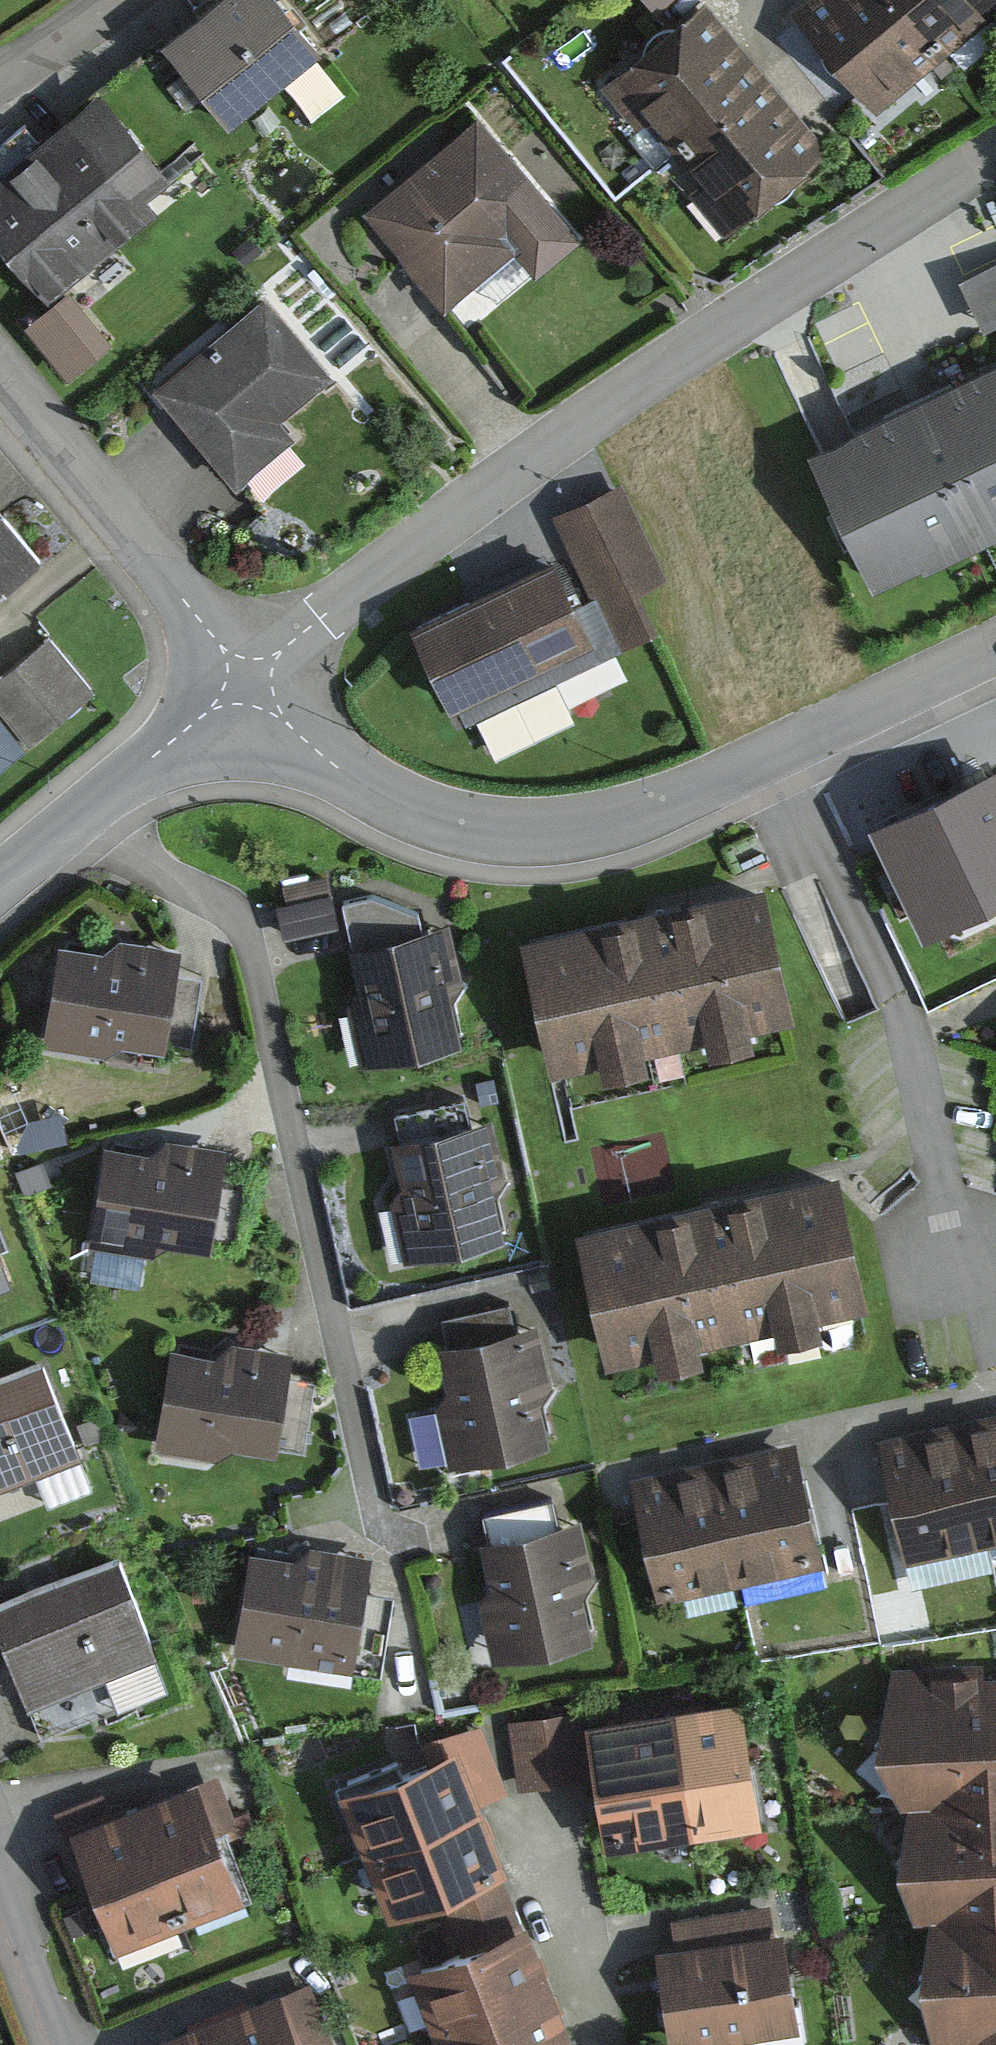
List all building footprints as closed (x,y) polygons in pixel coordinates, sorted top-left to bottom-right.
[(163,44),(228,123),(321,48),(282,0),(216,0),(207,7),(163,44)] [(875,111),(995,8),(995,0),(809,0),(793,14),(875,111)] [(706,2),(603,88),(635,127),(650,114),(708,183),(692,196),(723,233),(827,147),(798,113),(734,36),(706,2)] [(0,175),(0,239),(46,297),(156,210),(144,195),(166,177),(101,95),(77,114),(12,165),(0,175)] [(481,116),(367,208),(401,250),(444,304),(515,246),(539,275),(582,240),(481,116)] [(981,325),(995,319),(995,256),(958,273),(981,325)] [(68,287),(24,323),(68,376),(112,340),(68,287)] [(266,292),(156,383),(189,423),(237,481),(294,434),(281,418),(334,374),(266,292)] [(870,581),(995,521),(995,361),(918,398),(808,450),(870,581)] [(620,482),(556,513),(595,590),(623,648),(656,632),(636,592),(667,577),(620,482)] [(33,551),(1,514),(0,515),(0,579),(33,551)] [(478,599),(417,628),(453,702),(457,700),(468,722),(623,648),(595,590),(580,598),(561,559),(478,599)] [(27,745),(92,692),(45,634),(0,670),(0,712),(27,745)] [(925,925),(995,891),(995,763),(875,819),(925,925)] [(285,886),(288,898),(278,901),(286,937),(340,924),(328,876),(285,886)] [(749,1022),(792,1012),(762,881),(658,905),(527,936),(557,1065),(602,1055),(605,1067),(647,1057),(644,1046),(706,1032),(709,1044),(752,1034),(749,1022)] [(371,892),(345,898),(354,941),(350,942),(360,989),(351,1002),(365,1065),(462,1044),(453,1005),(465,986),(449,922),(422,929),(418,911),(371,892)] [(188,1043),(199,975),(173,971),(177,944),(120,936),(104,947),(59,941),(47,1041),(108,1048),(123,1040),(164,1046),(166,1039),(188,1043)] [(405,1261),(504,1240),(489,1168),(501,1165),(490,1118),(470,1123),(464,1096),(396,1111),(401,1134),(390,1136),(402,1189),(392,1198),(405,1261)] [(151,1149),(105,1142),(88,1243),(148,1253),(171,1239),(209,1245),(210,1239),(236,1243),(248,1172),(220,1168),(224,1146),(167,1136),(151,1149)] [(864,1299),(834,1172),(715,1200),(577,1232),(607,1359),(658,1347),(661,1361),(704,1351),(701,1340),(775,1323),(778,1336),(821,1326),(817,1310),(864,1299)] [(449,1462),(550,1442),(542,1400),(551,1384),(539,1321),(516,1326),(511,1302),(440,1316),(445,1338),(437,1340),(447,1391),(437,1402),(449,1462)] [(218,1353),(170,1346),(154,1447),(214,1456),(236,1442),(277,1448),(278,1442),(303,1446),(313,1377),(288,1373),(291,1349),(230,1340),(218,1353)] [(81,1457),(42,1358),(0,1374),(0,1489),(81,1457)] [(908,1559),(995,1540),(995,1416),(921,1432),(882,1440),(908,1559)] [(658,1601),(821,1566),(797,1451),(756,1460),(676,1477),(634,1486),(658,1601)] [(491,1660),(594,1636),(584,1594),(595,1575),(582,1514),(558,1519),(553,1498),(483,1513),(488,1536),(479,1538),(489,1584),(477,1599),(491,1660)] [(367,1554),(312,1545),(301,1557),(253,1549),(237,1650),(352,1668),(353,1661),(378,1665),(389,1595),(361,1591),(367,1554)] [(0,1602),(0,1642),(38,1737),(169,1686),(117,1556),(45,1585),(0,1602)] [(890,1687),(896,1802),(995,1797),(995,1681),(890,1687)] [(609,1846),(760,1822),(740,1698),(693,1705),(633,1715),(589,1722),(609,1846)] [(577,1717),(510,1723),(516,1786),(583,1780),(577,1717)] [(508,1794),(480,1721),(422,1737),(428,1753),(341,1786),(390,1915),(439,1897),(448,1919),(509,1896),(499,1871),(509,1868),(484,1803),(508,1794)] [(72,1827),(114,1943),(244,1893),(220,1832),(234,1827),(214,1774),(158,1795),(115,1811),(72,1827)] [(912,1802),(918,1917),(995,1913),(995,1797),(912,1802)] [(410,1965),(440,2044),(573,2044),(576,2042),(527,1915),(518,1921),(509,1896),(448,1919),(459,1945),(410,1965)] [(670,2044),(681,2044),(800,2028),(785,1926),(773,1927),(770,1903),(671,1917),(675,1944),(656,1947),(670,2044)] [(929,1917),(935,2032),(995,2029),(995,1914),(929,1917)] [(157,2044),(288,2044),(268,1997),(156,2041),(157,2044)]
